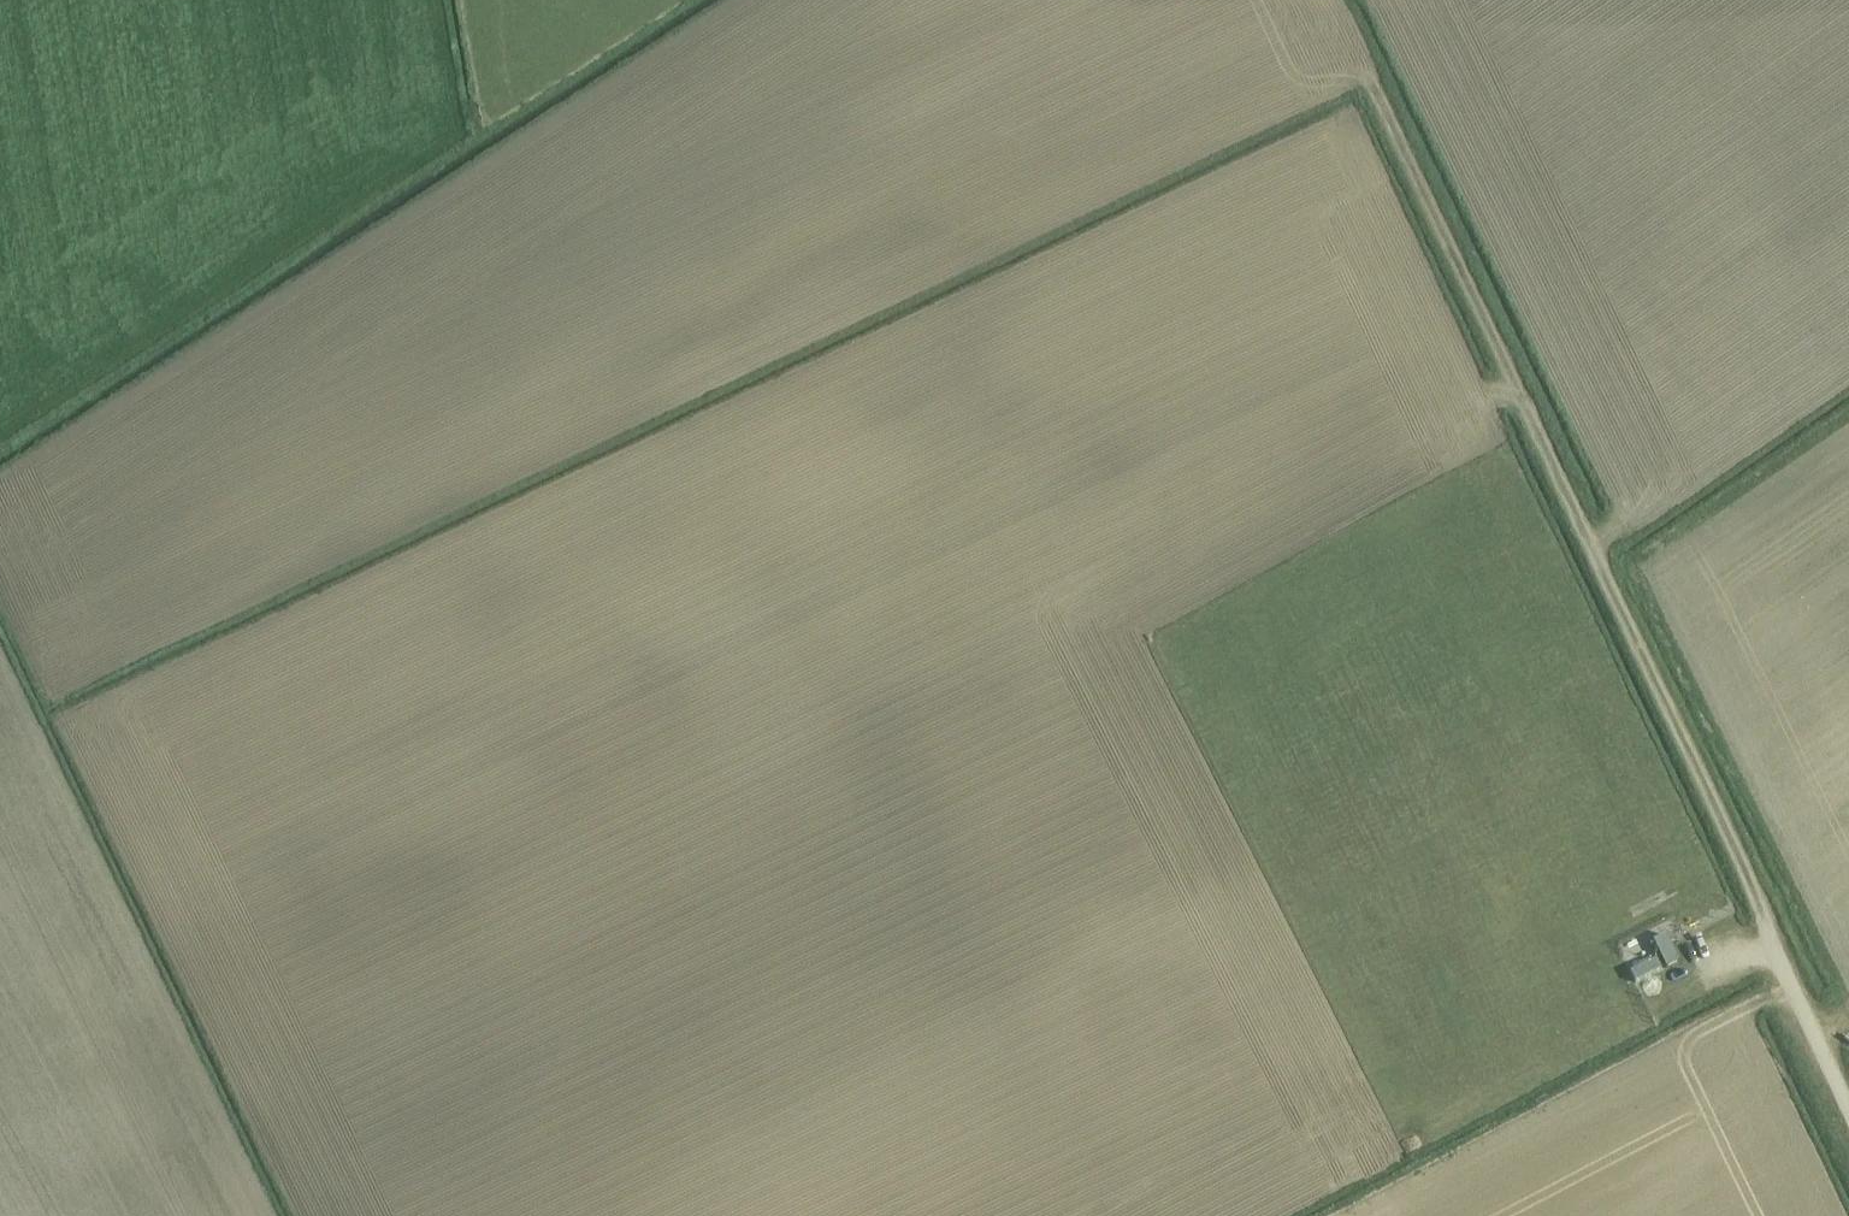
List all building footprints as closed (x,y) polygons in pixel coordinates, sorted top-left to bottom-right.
[(1672,941),(1633,959),(1646,987),(1685,970),(1672,941)]
